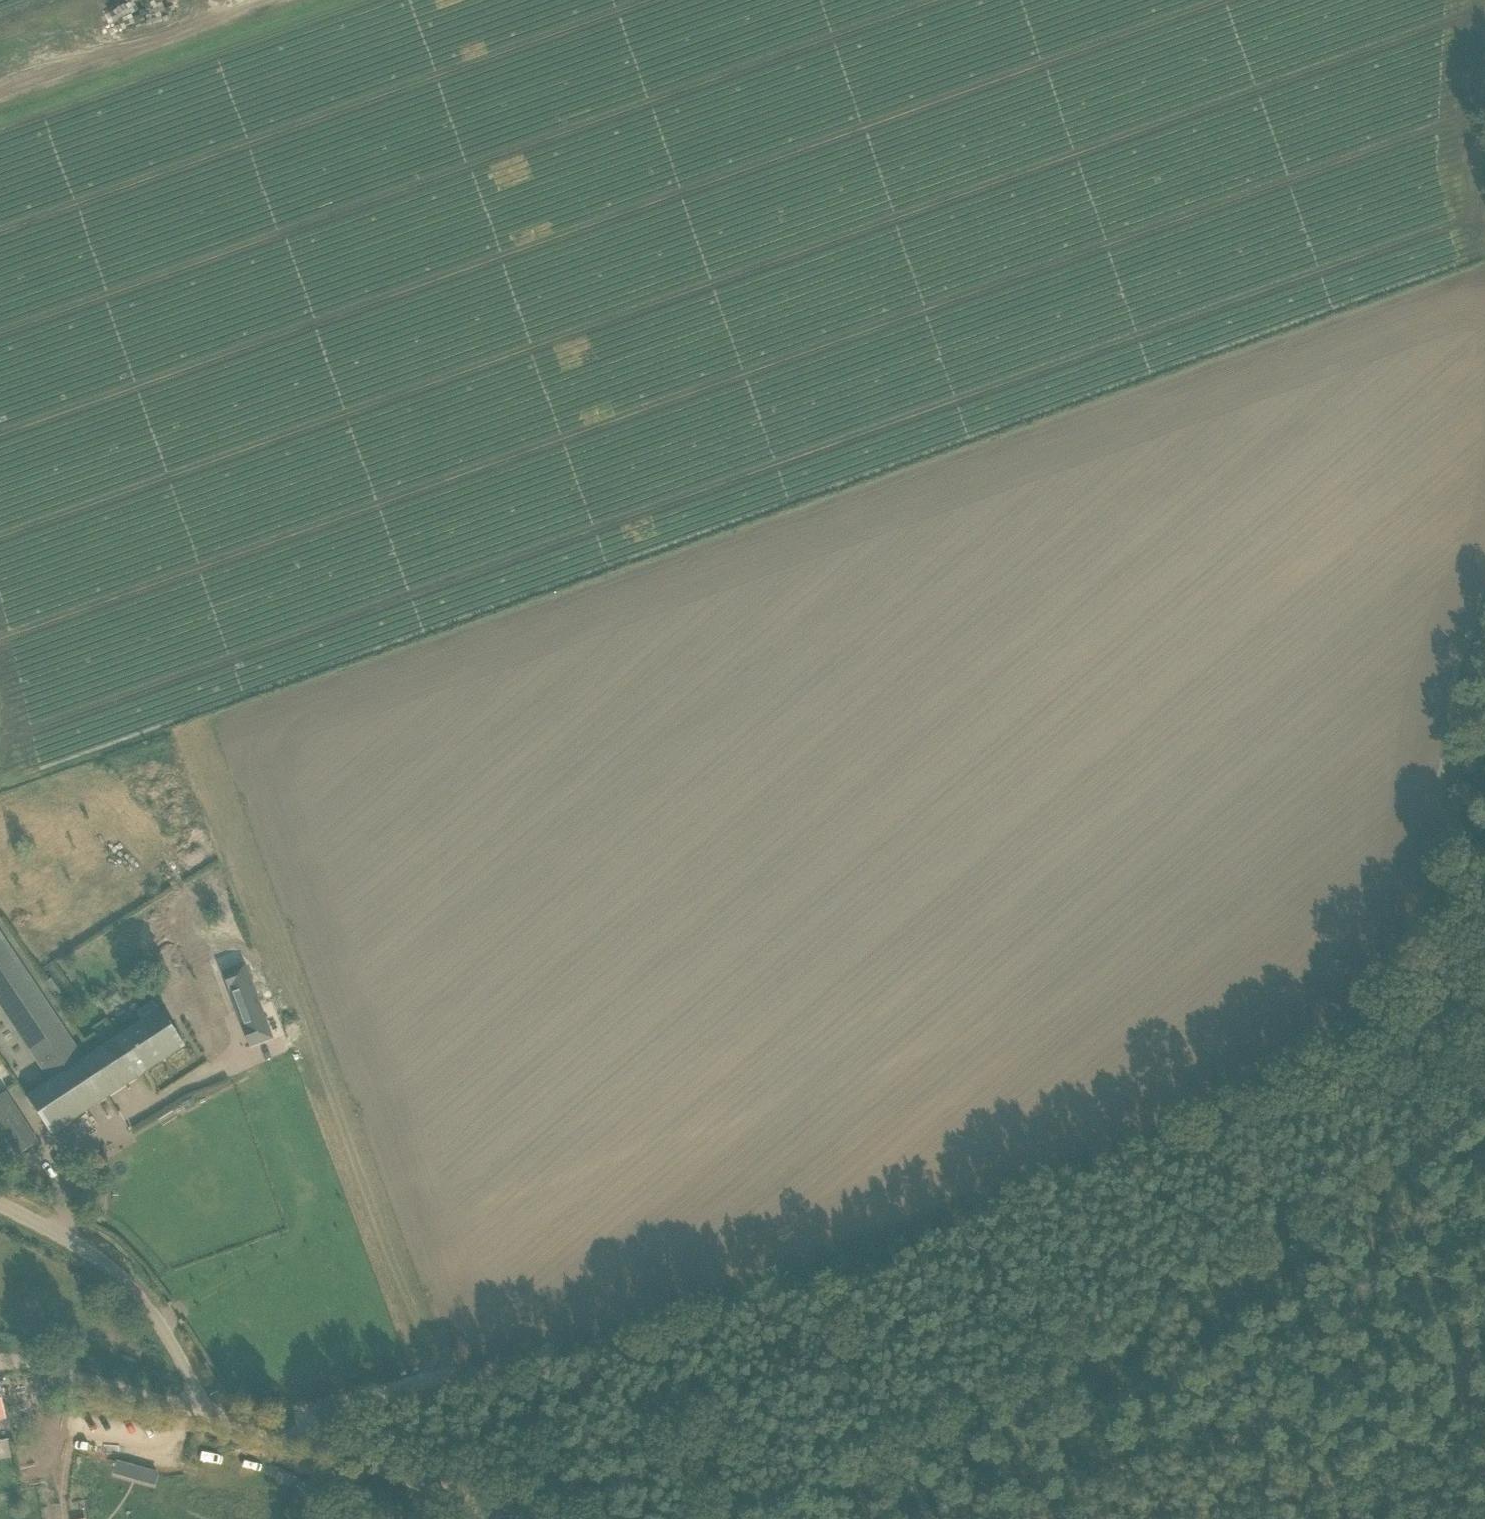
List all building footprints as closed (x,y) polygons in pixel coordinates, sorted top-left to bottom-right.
[(40,1063),(51,1080),(44,1086),(27,1096),(52,1133),(185,1045),(174,1029),(161,1010),(160,1011),(154,1002),(137,1012),(143,1021),(85,1058),(78,1048),(57,1015),(29,974),(6,939),(0,930),(0,1003),(40,1063)] [(233,1055),(201,973),(179,982),(212,1064),(233,1055)] [(258,995),(251,975),(230,983),(228,983),(229,985),(236,1004),(238,1003),(250,1036),(250,1038),(249,1039),(254,1053),(256,1058),(258,1058),(279,1050),(276,1042),(271,1030),(270,1027),(258,995)] [(50,979),(44,983),(54,998),(60,994),(50,979)] [(5,1092),(0,1095),(0,1128),(18,1155),(38,1142),(5,1092)] [(151,1470),(126,1463),(122,1477),(147,1484),(151,1470)]
